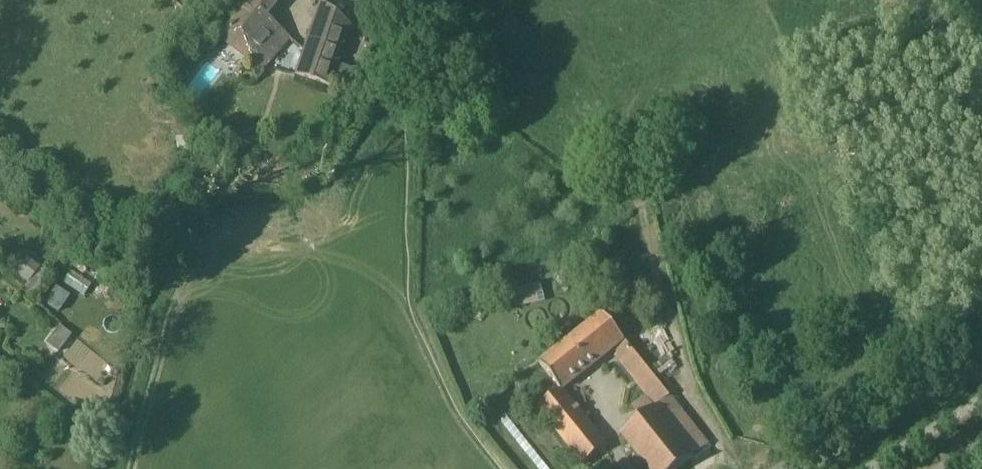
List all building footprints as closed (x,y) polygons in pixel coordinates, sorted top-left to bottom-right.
[(284,0),(251,0),(222,35),(264,70),(290,39),(267,20),(284,0)] [(327,7),(319,2),(293,76),(329,88),(350,26),(327,7)] [(26,256),(14,271),(28,283),(25,288),(35,297),(48,275),(40,269),(41,268),(26,256)] [(618,256),(609,264),(616,271),(625,263),(618,256)] [(562,388),(614,348),(626,339),(606,312),(542,361),(561,387),(561,388),(561,387),(562,388)] [(669,397),(626,339),(614,348),(618,353),(616,355),(655,407),(669,397)] [(607,445),(562,388),(561,387),(561,388),(539,405),(584,463),(607,445)] [(647,468),(678,468),(707,447),(669,397),(655,407),(620,433),(647,468)]
